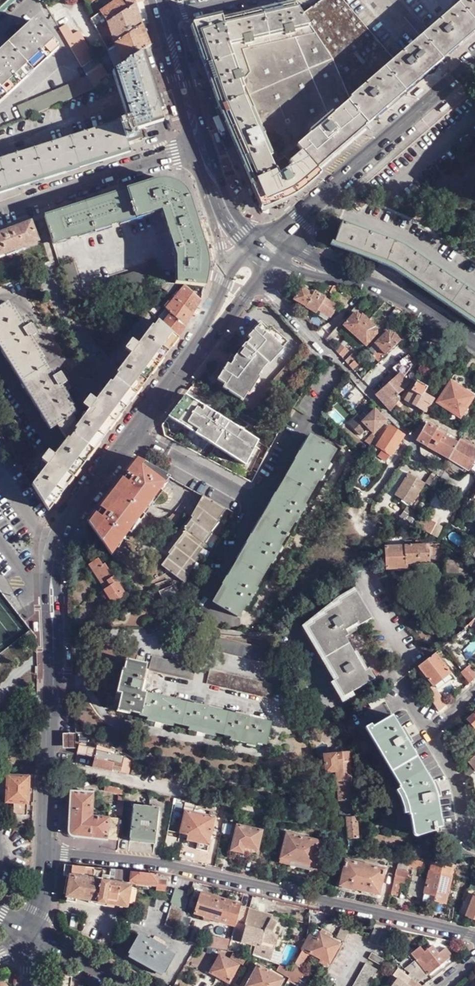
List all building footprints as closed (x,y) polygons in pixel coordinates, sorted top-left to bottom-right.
[(109,49),(115,45),(142,27),(142,26),(136,5),(128,8),(127,8),(121,0),(118,0),(113,4),(90,19),(109,49)] [(144,0),(126,0),(128,8),(136,5),(143,2),(145,2),(144,0)] [(304,16),(333,58),(350,100),(346,103),(365,123),(380,110),(413,80),(456,43),(474,26),(474,0),(326,0),(304,16)] [(60,1),(47,9),(82,67),(89,62),(95,58),(78,31),(72,34),(67,23),(71,20),(60,1)] [(208,67),(223,108),(250,95),(333,58),(304,16),(296,3),(282,6),(257,13),(226,20),(223,20),(222,18),(195,24),(193,26),(208,67)] [(58,45),(37,22),(30,28),(0,56),(0,100),(58,45)] [(147,50),(151,47),(142,27),(115,45),(123,66),(142,53),(147,50)] [(25,183),(61,172),(98,161),(130,150),(129,146),(143,142),(138,128),(150,124),(163,120),(142,53),(123,66),(116,70),(127,105),(106,112),(110,126),(0,161),(0,191),(25,183)] [(297,146),(346,103),(350,100),(333,58),(250,95),(278,162),(297,146)] [(89,62),(82,67),(87,77),(95,89),(102,85),(89,62)] [(95,89),(87,77),(17,107),(23,120),(95,89)] [(250,95),(223,108),(250,174),(252,179),(280,168),(278,162),(250,95)] [(347,138),(365,123),(346,103),(297,146),(301,151),(289,163),(291,165),(286,170),(278,174),(277,171),(257,193),(262,204),(276,199),(290,193),(304,184),(318,172),(314,167),(347,138)] [(252,179),(257,193),(277,171),(280,168),(252,179)] [(176,285),(204,287),(206,274),(207,262),(206,253),(194,213),(189,196),(184,190),(176,185),(168,182),(162,181),(157,181),(44,217),(54,245),(162,210),(177,258),(176,285)] [(420,250),(401,238),(341,217),(333,244),(402,268),(474,321),(474,290),(420,250)] [(32,223),(0,234),(0,257),(39,243),(32,223)] [(75,264),(61,269),(74,310),(88,305),(75,264)] [(151,283),(158,283),(152,267),(100,285),(104,300),(151,283)] [(290,301),(302,308),(310,294),(296,286),(290,295),(292,297),(290,301)] [(166,314),(184,327),(199,301),(185,289),(183,287),(182,288),(166,314)] [(323,299),(311,292),(310,294),(302,308),(314,314),(323,299)] [(325,338),(358,304),(354,300),(338,315),(335,310),(326,319),(329,322),(320,332),(325,338)] [(173,345),(177,339),(160,325),(158,323),(141,345),(137,342),(135,344),(130,341),(129,343),(123,352),(132,357),(99,401),(96,399),(94,401),(89,397),(87,400),(81,408),(89,414),(77,431),(69,418),(72,416),(58,394),(64,390),(60,384),(64,382),(58,372),(48,379),(26,345),(32,340),(29,335),(32,333),(26,324),(17,330),(0,304),(0,351),(50,430),(54,427),(66,445),(59,454),(56,452),(55,453),(49,450),(48,452),(47,452),(42,459),(51,465),(35,487),(50,510),(173,345)] [(401,312),(394,309),(386,317),(392,322),(401,312)] [(160,325),(177,339),(184,327),(166,314),(160,325)] [(353,336),(366,322),(360,316),(358,317),(354,314),(351,314),(341,325),(353,336)] [(374,329),(366,322),(353,336),(363,345),(364,345),(374,336),(374,332),(372,331),(374,329)] [(428,326),(420,322),(411,331),(417,337),(428,326)] [(286,344),(270,329),(267,331),(261,326),(241,347),(243,348),(235,359),(232,357),(217,382),(224,387),(222,390),(241,401),(259,372),(286,344)] [(384,356),(400,341),(393,334),(391,335),(389,333),(385,332),(372,344),(378,350),(371,357),(376,363),(383,355),(384,356)] [(336,354),(343,346),(339,343),(332,350),(336,354)] [(347,350),(343,346),(336,354),(340,358),(347,350)] [(287,388),(316,358),(306,347),(274,379),(252,413),(265,420),(287,388)] [(352,361),(354,359),(351,357),(350,358),(348,356),(343,361),(347,365),(352,361)] [(395,395),(407,384),(408,385),(410,386),(415,380),(415,379),(417,375),(418,375),(415,372),(408,382),(403,376),(410,366),(402,357),(391,367),(396,373),(373,394),(388,411),(399,399),(395,395)] [(356,364),(352,361),(347,365),(351,369),(356,364)] [(473,394),(453,380),(456,375),(453,372),(447,380),(449,382),(436,403),(458,418),(472,398),(474,400),(474,392),(473,394)] [(432,398),(422,392),(425,386),(415,379),(415,380),(402,398),(424,412),(432,398)] [(402,398),(410,386),(408,385),(400,397),(402,398)] [(183,397),(167,419),(174,423),(176,419),(186,424),(195,431),(193,435),(219,450),(221,446),(228,450),(225,454),(233,459),(236,454),(247,461),(258,442),(239,430),(240,429),(238,428),(237,429),(213,415),(211,417),(206,414),(207,412),(183,397)] [(329,410),(335,424),(352,417),(346,403),(329,410)] [(357,411),(352,417),(350,423),(361,433),(367,427),(372,432),(367,439),(371,442),(386,417),(377,407),(375,406),(373,408),(369,404),(359,414),(357,411)] [(176,419),(174,423),(183,429),(186,424),(176,419)] [(186,424),(183,429),(193,435),(195,431),(186,424)] [(416,442),(447,460),(457,443),(436,432),(437,430),(426,424),(416,442)] [(404,434),(402,433),(389,425),(377,446),(382,449),(391,455),(404,436),(404,434)] [(326,465),(333,452),(308,438),(209,603),(234,618),(242,606),(244,607),(255,590),(252,588),(267,565),(269,566),(279,550),(276,548),(291,523),(294,525),(304,508),(302,506),(316,482),(318,483),(329,466),(326,465)] [(458,441),(457,443),(447,460),(468,472),(474,461),(474,450),(458,441)] [(219,450),(225,454),(228,450),(221,446),(219,450)] [(391,455),(382,449),(379,455),(388,461),(391,455)] [(245,465),(247,461),(236,454),(233,459),(245,465)] [(105,499),(86,524),(110,556),(124,538),(121,535),(157,488),(166,476),(137,459),(126,471),(105,499)] [(169,478),(166,476),(157,488),(160,490),(169,478)] [(410,508),(424,487),(408,476),(394,497),(410,508)] [(121,535),(124,538),(126,539),(162,492),(160,490),(157,488),(121,535)] [(434,492),(430,489),(416,512),(421,516),(434,492)] [(217,520),(225,510),(201,496),(196,505),(197,506),(174,537),(168,533),(152,560),(183,584),(197,559),(196,558),(204,547),(203,545),(211,535),(210,533),(218,522),(217,520)] [(418,519),(413,516),(404,511),(399,521),(406,525),(411,527),(414,528),(418,519)] [(433,527),(421,520),(416,528),(429,535),(433,527)] [(399,536),(411,527),(406,525),(398,531),(396,533),(399,536)] [(404,542),(403,547),(404,565),(428,563),(427,546),(419,546),(418,543),(404,542)] [(404,565),(403,547),(386,548),(388,569),(405,568),(404,565)] [(107,589),(106,591),(101,594),(112,608),(127,598),(104,566),(101,568),(97,562),(89,568),(94,575),(96,573),(107,589)] [(94,575),(106,591),(107,589),(96,573),(94,575)] [(172,582),(158,590),(165,605),(180,599),(172,582)] [(374,617),(358,587),(342,596),(310,622),(340,678),(336,680),(346,696),(376,679),(371,670),(367,673),(362,665),(366,663),(361,656),(358,657),(344,630),(348,629),(349,631),(374,617)] [(265,659),(268,646),(218,635),(215,649),(265,659)] [(447,668),(436,651),(434,652),(419,665),(434,687),(450,674),(454,679),(457,677),(450,666),(447,668)] [(194,678),(197,665),(153,655),(150,669),(194,678)] [(143,679),(147,664),(127,660),(122,682),(119,681),(115,698),(120,699),(118,709),(138,713),(138,714),(155,718),(153,727),(161,729),(163,720),(197,728),(195,736),(203,738),(206,730),(239,737),(238,746),(246,747),(248,739),(264,743),(270,720),(252,716),(253,713),(245,711),(244,714),(210,707),(211,703),(202,702),(202,705),(167,697),(168,694),(160,692),(159,695),(140,691),(142,683),(146,684),(146,680),(143,679)] [(474,678),(474,672),(469,663),(461,670),(464,675),(470,683),(474,678)] [(274,696),(277,683),(211,668),(207,681),(274,696)] [(465,688),(470,683),(464,675),(459,680),(465,688)] [(439,712),(446,705),(436,690),(435,691),(432,687),(425,691),(439,712)] [(383,701),(379,695),(368,702),(371,708),(383,701)] [(435,829),(442,828),(437,798),(439,798),(438,790),(433,781),(430,781),(408,744),(411,742),(402,727),(400,729),(392,716),(370,728),(408,793),(412,803),(415,832),(432,829),(433,832),(436,831),(435,829)] [(469,718),(466,721),(473,730),(474,728),(474,725),(469,718)] [(65,749),(74,747),(75,733),(63,735),(65,749)] [(135,762),(127,757),(113,754),(113,751),(104,746),(88,743),(87,745),(83,744),(79,753),(96,759),(94,768),(116,773),(116,771),(131,775),(135,762)] [(346,754),(325,754),(326,771),(336,771),(338,816),(345,816),(346,836),(357,836),(356,815),(352,815),(348,756),(346,754)] [(464,775),(466,779),(471,776),(474,773),(474,759),(474,758),(472,757),(466,762),(467,763),(466,764),(471,769),(464,775)] [(27,818),(30,779),(9,777),(7,804),(14,805),(13,817),(27,818)] [(125,795),(126,788),(105,782),(104,790),(125,795)] [(72,836),(117,840),(120,819),(92,817),(93,794),(71,793),(69,827),(69,832),(72,836)] [(116,815),(122,816),(125,797),(119,796),(116,815)] [(154,841),(159,808),(134,805),(129,838),(154,841)] [(206,851),(214,819),(184,812),(177,843),(180,843),(182,837),(186,838),(186,840),(197,842),(195,849),(206,851)] [(256,856),(262,831),(237,825),(231,850),(234,851),(233,856),(245,859),(246,854),(256,856)] [(313,866),(322,868),(325,857),(315,854),(318,842),(286,833),(279,859),(309,867),(308,872),(308,874),(303,872),(302,877),(310,879),(313,866)] [(167,835),(163,850),(173,852),(176,837),(167,835)] [(278,864),(308,872),(309,867),(279,859),(278,864)] [(377,893),(383,868),(345,859),(339,884),(377,893)] [(428,870),(423,893),(434,895),(433,898),(444,901),(452,867),(431,862),(429,870),(428,870)] [(93,867),(65,864),(63,876),(69,876),(66,896),(67,896),(77,898),(88,900),(88,902),(97,903),(97,901),(106,902),(105,905),(113,906),(114,903),(126,905),(130,884),(129,883),(129,878),(130,871),(104,869),(103,875),(107,876),(106,881),(91,879),(93,867)] [(408,872),(396,869),(393,880),(405,883),(408,872)] [(130,871),(129,878),(136,878),(135,882),(155,886),(154,891),(164,892),(166,881),(160,881),(156,880),(157,876),(157,875),(130,871)] [(458,913),(464,915),(465,916),(474,920),(474,894),(474,891),(468,888),(458,913)] [(181,930),(190,892),(174,889),(171,903),(173,904),(167,927),(181,930)] [(134,891),(130,916),(144,918),(148,894),(134,891)] [(233,926),(239,906),(239,905),(226,900),(199,892),(193,913),(202,916),(202,917),(233,926)] [(434,895),(423,893),(421,901),(432,903),(433,898),(434,895)] [(243,925),(248,909),(248,908),(240,906),(240,908),(237,922),(237,923),(243,925)] [(268,917),(270,915),(248,908),(248,909),(243,925),(238,942),(253,947),(251,954),(276,964),(280,952),(271,950),(275,937),(269,934),(273,927),(265,923),(268,917)] [(265,923),(273,927),(276,921),(268,917),(265,923)] [(233,941),(238,942),(243,925),(237,923),(236,926),(233,940),(233,941)] [(345,924),(344,927),(343,930),(339,937),(340,938),(339,940),(341,942),(339,945),(340,946),(342,947),(346,940),(349,935),(350,933),(352,926),(345,924)] [(386,944),(388,933),(373,930),(369,945),(384,948),(386,944)] [(304,971),(301,969),(310,953),(321,959),(319,962),(327,967),(340,946),(339,945),(319,934),(316,938),(314,937),(305,950),(302,948),(290,970),(292,971),(288,979),(297,984),(295,985),(307,985),(299,980),(304,971)] [(162,972),(172,954),(163,949),(164,946),(148,937),(146,940),(137,935),(127,952),(162,972)] [(203,946),(207,947),(214,948),(226,950),(229,939),(205,935),(203,946)] [(349,935),(346,940),(360,944),(362,939),(349,935)] [(406,968),(421,980),(451,956),(445,948),(438,954),(432,946),(424,952),(420,947),(412,954),(416,959),(406,968)] [(380,964),(383,959),(373,951),(369,957),(380,964)] [(241,965),(247,956),(232,952),(229,958),(241,965)] [(228,984),(239,966),(218,954),(208,973),(211,975),(210,977),(219,982),(220,980),(228,984)] [(393,975),(398,968),(391,958),(384,970),(393,975)] [(366,962),(352,985),(368,985),(377,969),(366,962)] [(280,981),(254,966),(244,981),(242,980),(240,985),(241,985),(277,985),(280,981)] [(286,977),(288,979),(292,971),(290,970),(278,966),(275,971),(283,976),(286,977)] [(413,979),(398,968),(393,975),(393,976),(397,979),(392,985),(407,985),(413,979)] [(71,978),(56,976),(55,985),(70,985),(71,978)]
